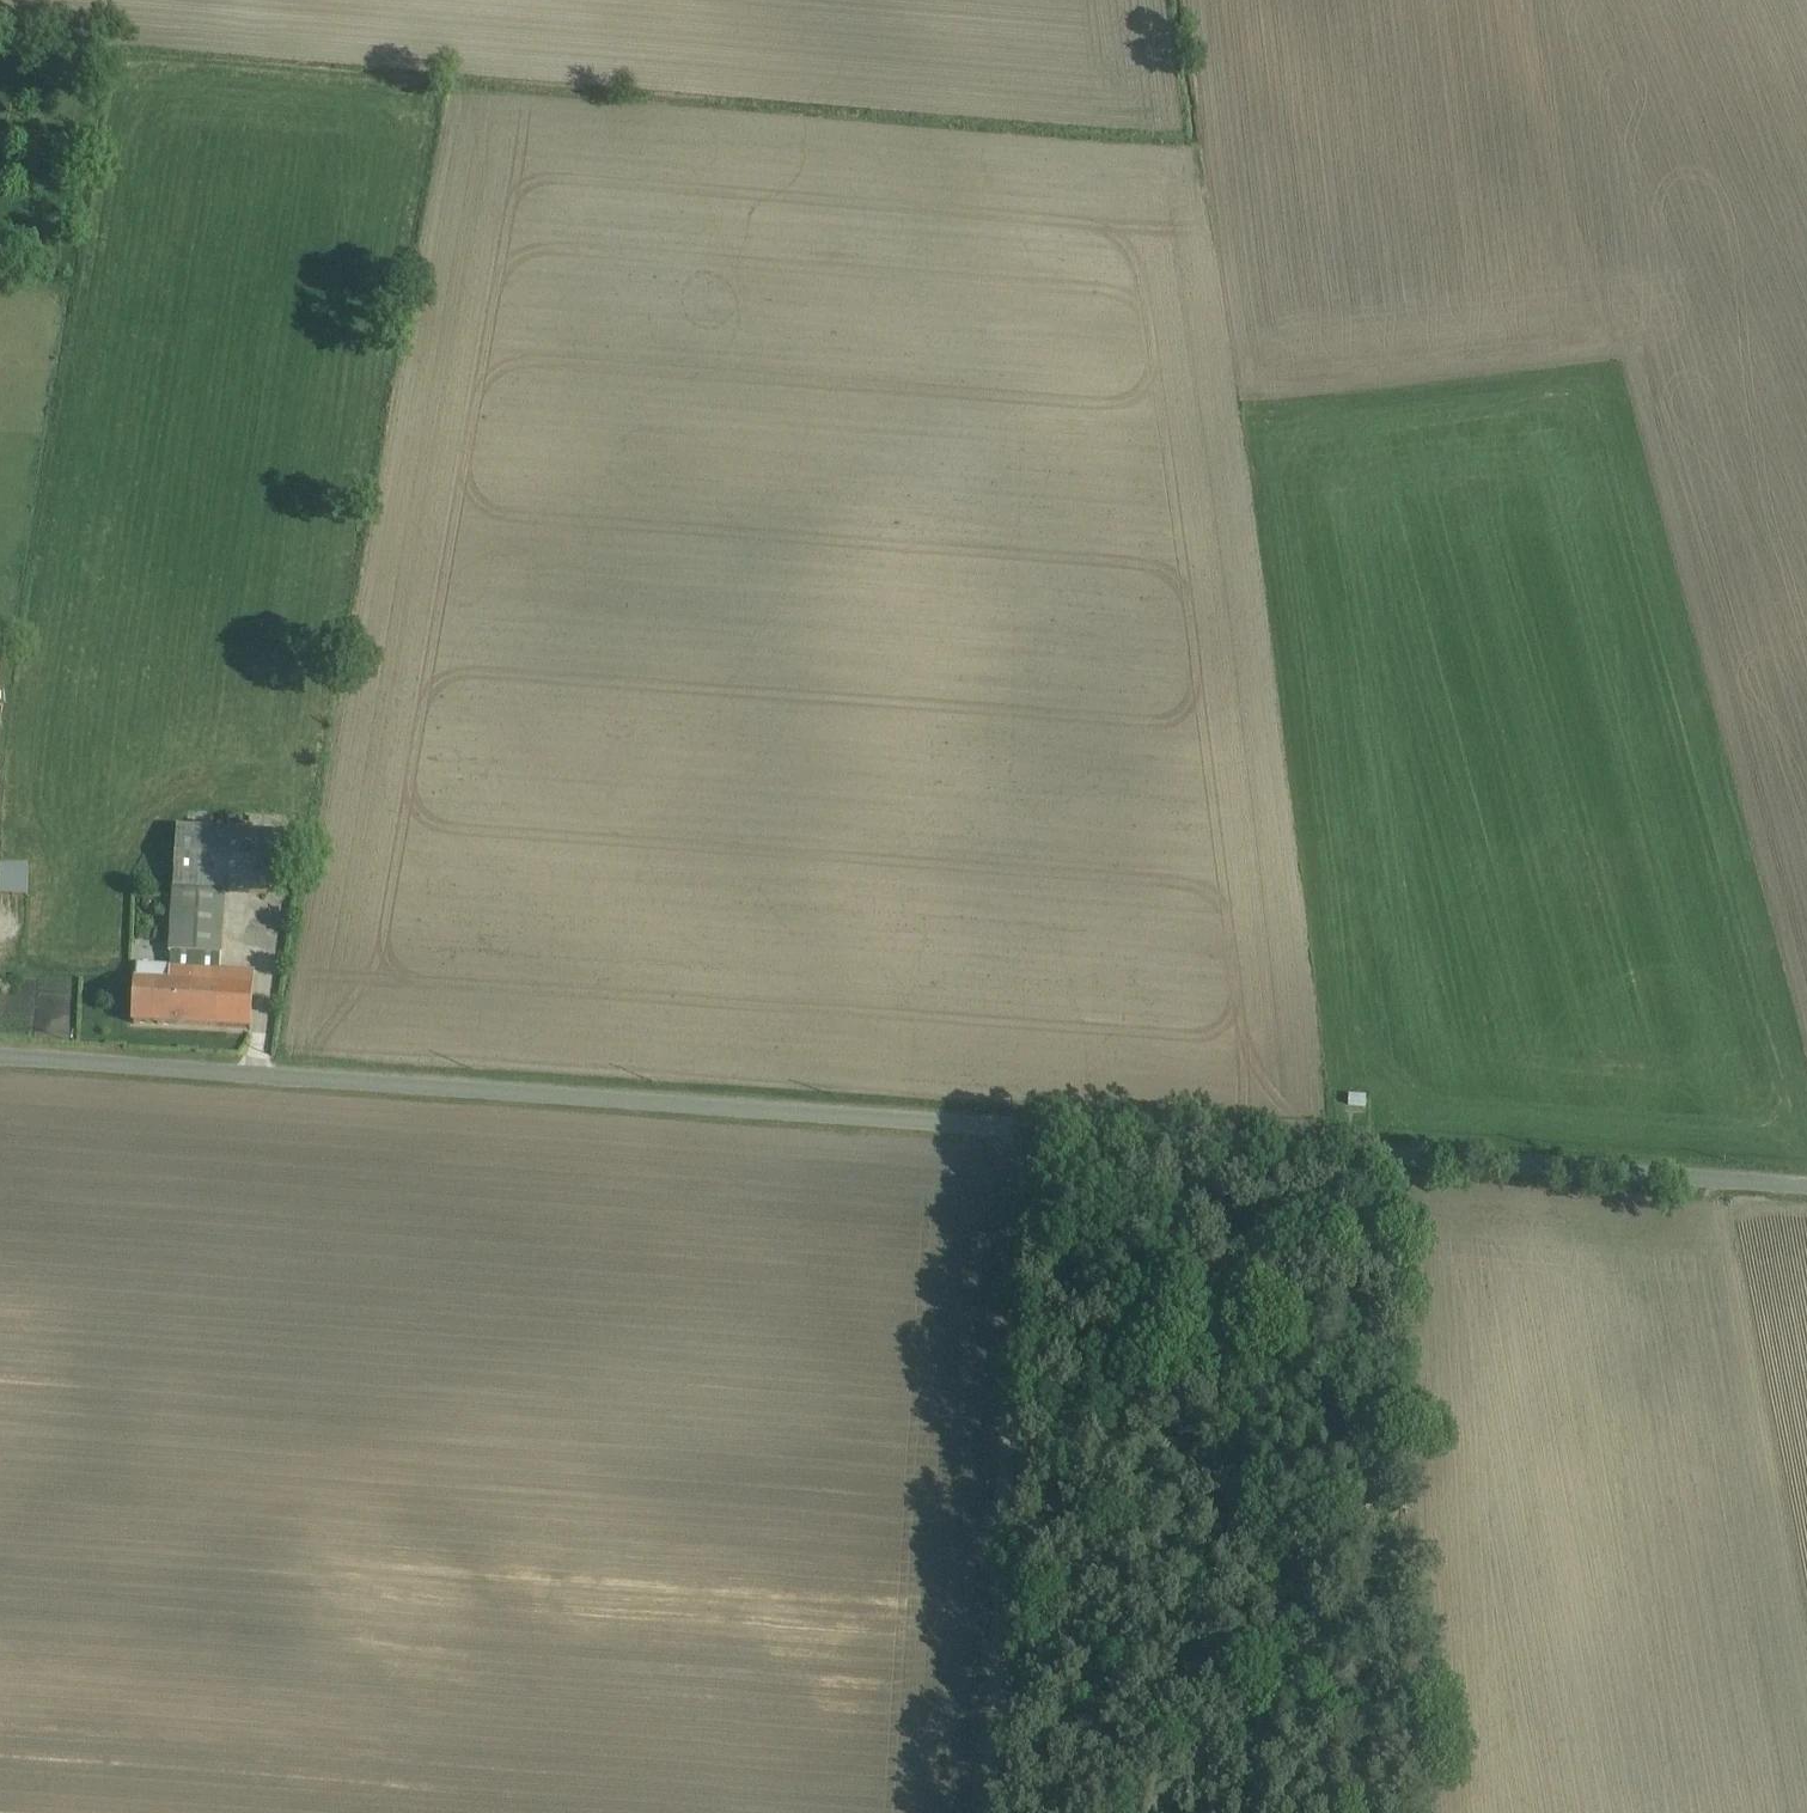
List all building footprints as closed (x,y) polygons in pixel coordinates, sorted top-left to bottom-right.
[(280,838),(172,834),(166,971),(133,970),(130,1033),(267,1039),(270,970),(234,969),(237,905),(277,906),(280,838)] [(24,862),(0,862),(0,893),(25,893),(24,862)]
